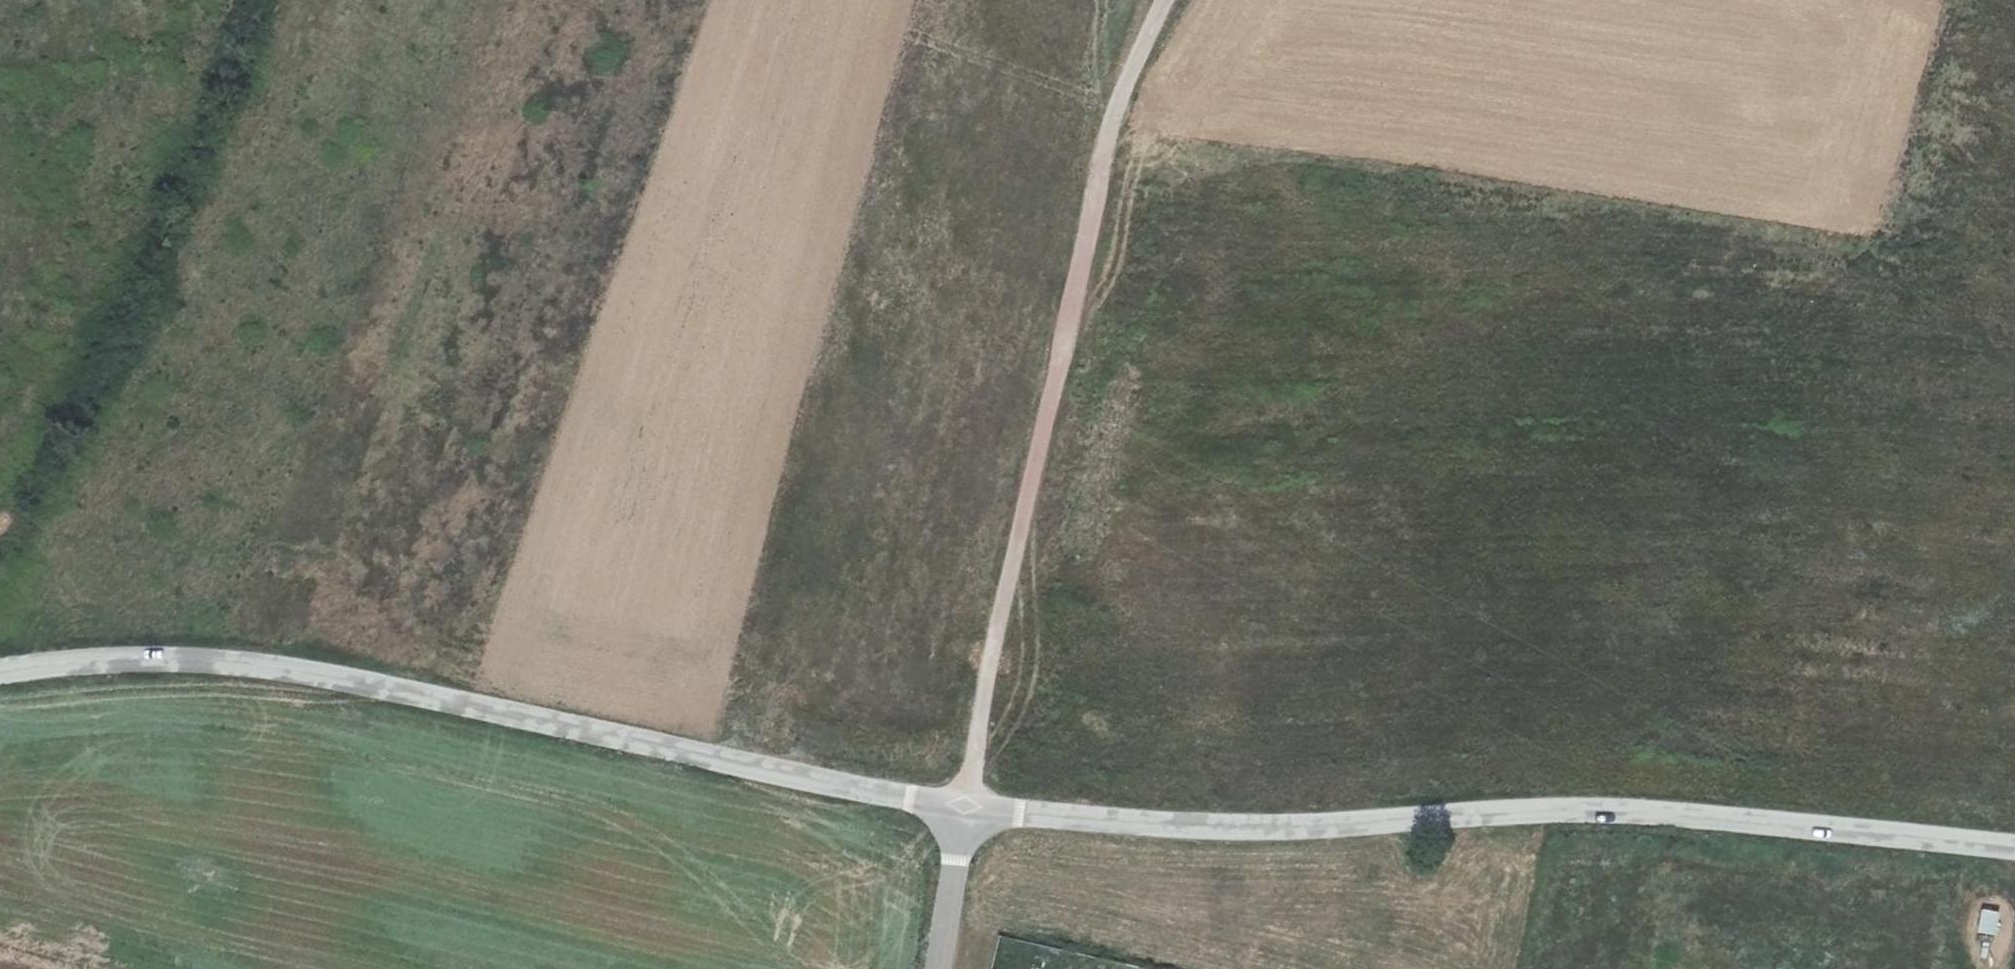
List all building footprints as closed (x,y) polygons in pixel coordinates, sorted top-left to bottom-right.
[(1982,909),(1978,932),(1997,935),(2001,912),(1982,909)]
